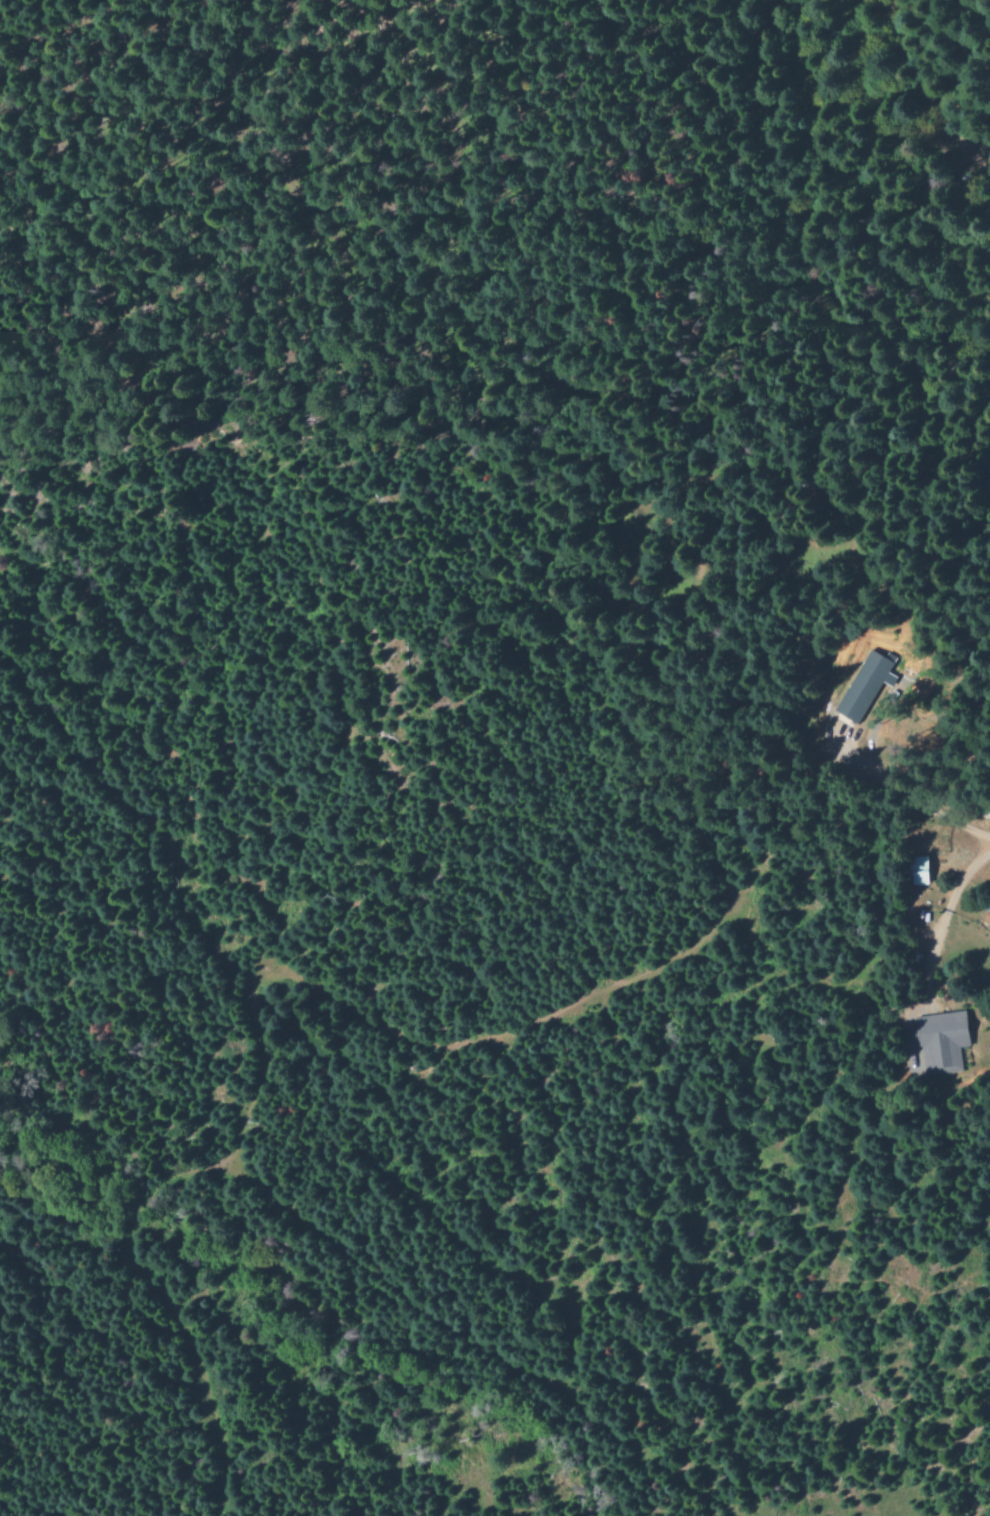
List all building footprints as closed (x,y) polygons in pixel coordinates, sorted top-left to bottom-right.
[(858,725),(892,658),(882,654),(880,658),(864,650),(833,712),(858,725)] [(885,689),(911,690),(912,659),(902,658),(902,651),(890,651),(890,656),(886,656),(885,689)] [(908,887),(930,886),(929,859),(907,860),(908,887)] [(916,1018),(924,1075),(961,1071),(958,1049),(972,1047),(967,1012),(916,1018)]
